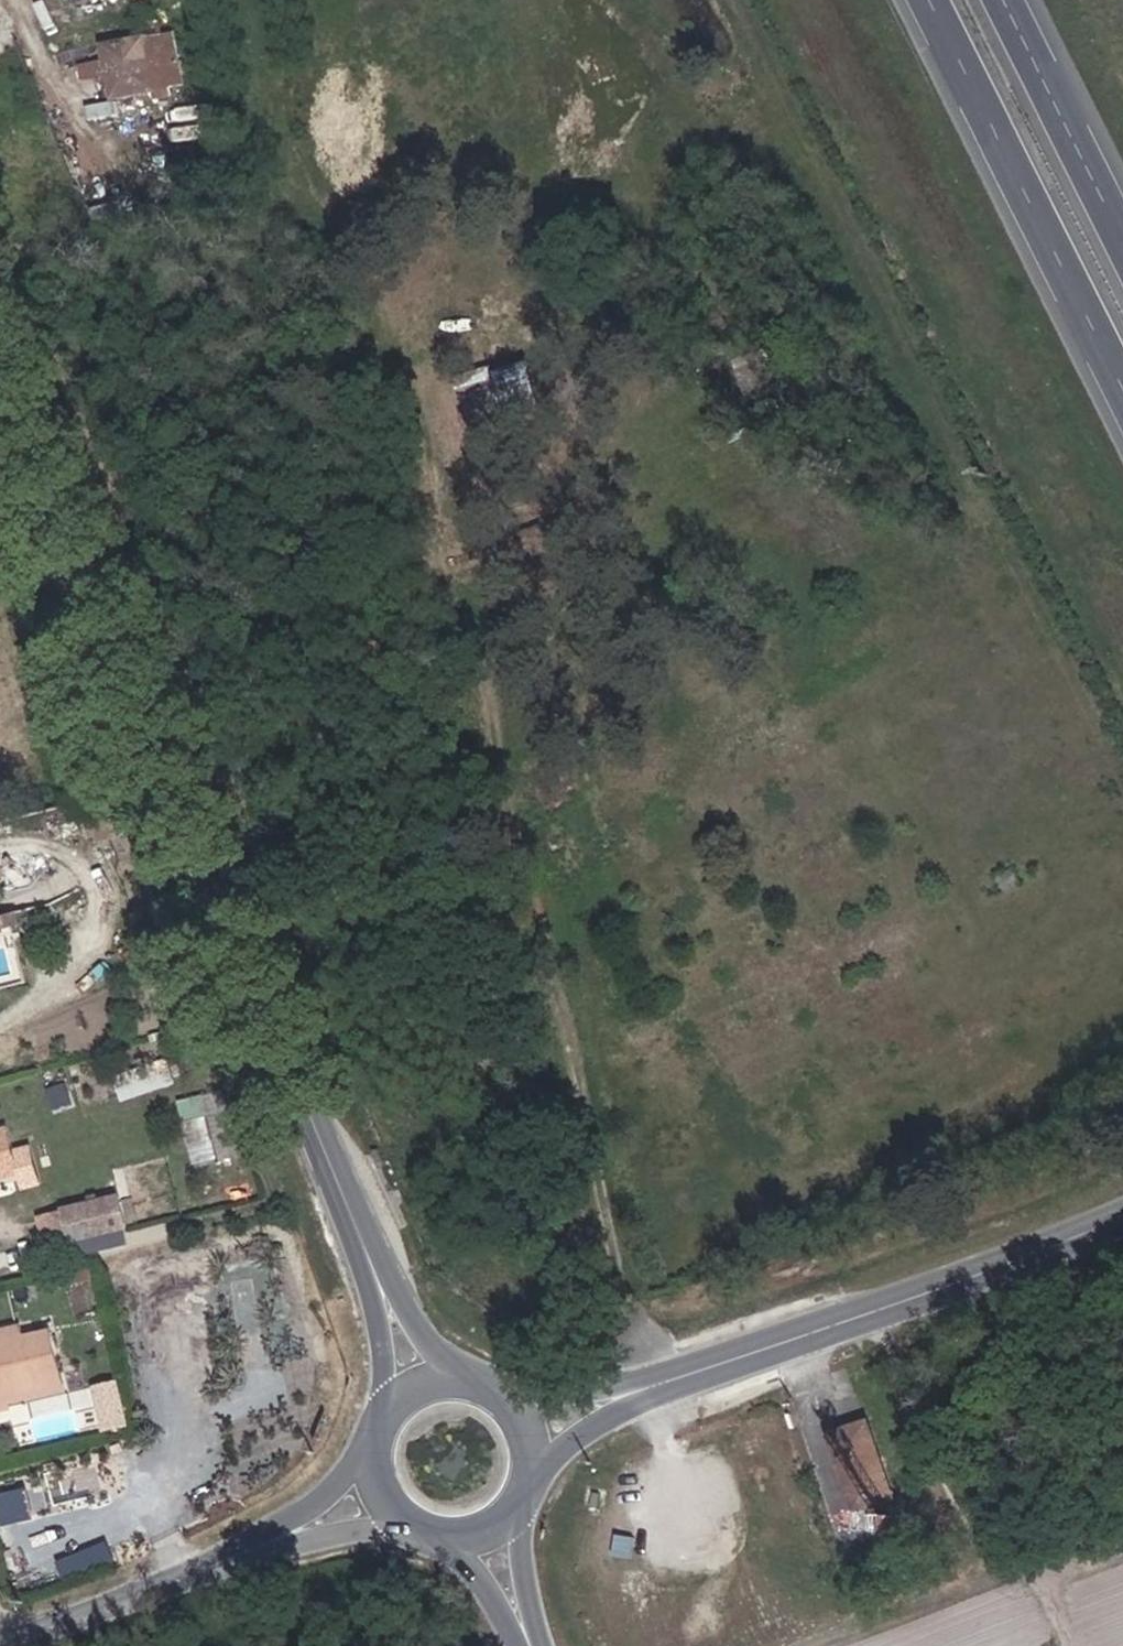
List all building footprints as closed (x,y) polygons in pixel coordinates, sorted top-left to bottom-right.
[(140,57),(124,62),(126,71),(87,81),(91,96),(96,112),(102,132),(168,117),(153,64),(142,66),(140,57)] [(80,100),(84,116),(96,112),(91,96),(80,100)] [(541,364),(503,366),(506,414),(545,412),(541,364)] [(485,385),(466,390),(474,419),(493,414),(485,385)] [(3,924),(6,927),(21,923),(19,914),(1,917),(0,911),(0,925),(3,924)] [(11,1170),(1,1130),(0,1130),(0,1173),(11,1170)] [(114,1198),(65,1210),(72,1240),(121,1228),(114,1198)] [(49,1329),(21,1334),(20,1328),(0,1333),(0,1408),(6,1406),(5,1398),(28,1393),(25,1378),(58,1372),(49,1329)] [(61,1387),(58,1372),(25,1378),(28,1393),(61,1387)] [(96,1383),(105,1430),(133,1425),(124,1378),(96,1383)] [(825,1436),(850,1509),(888,1496),(863,1423),(825,1436)] [(1112,1432),(1122,1466),(1122,1428),(1112,1432)]
